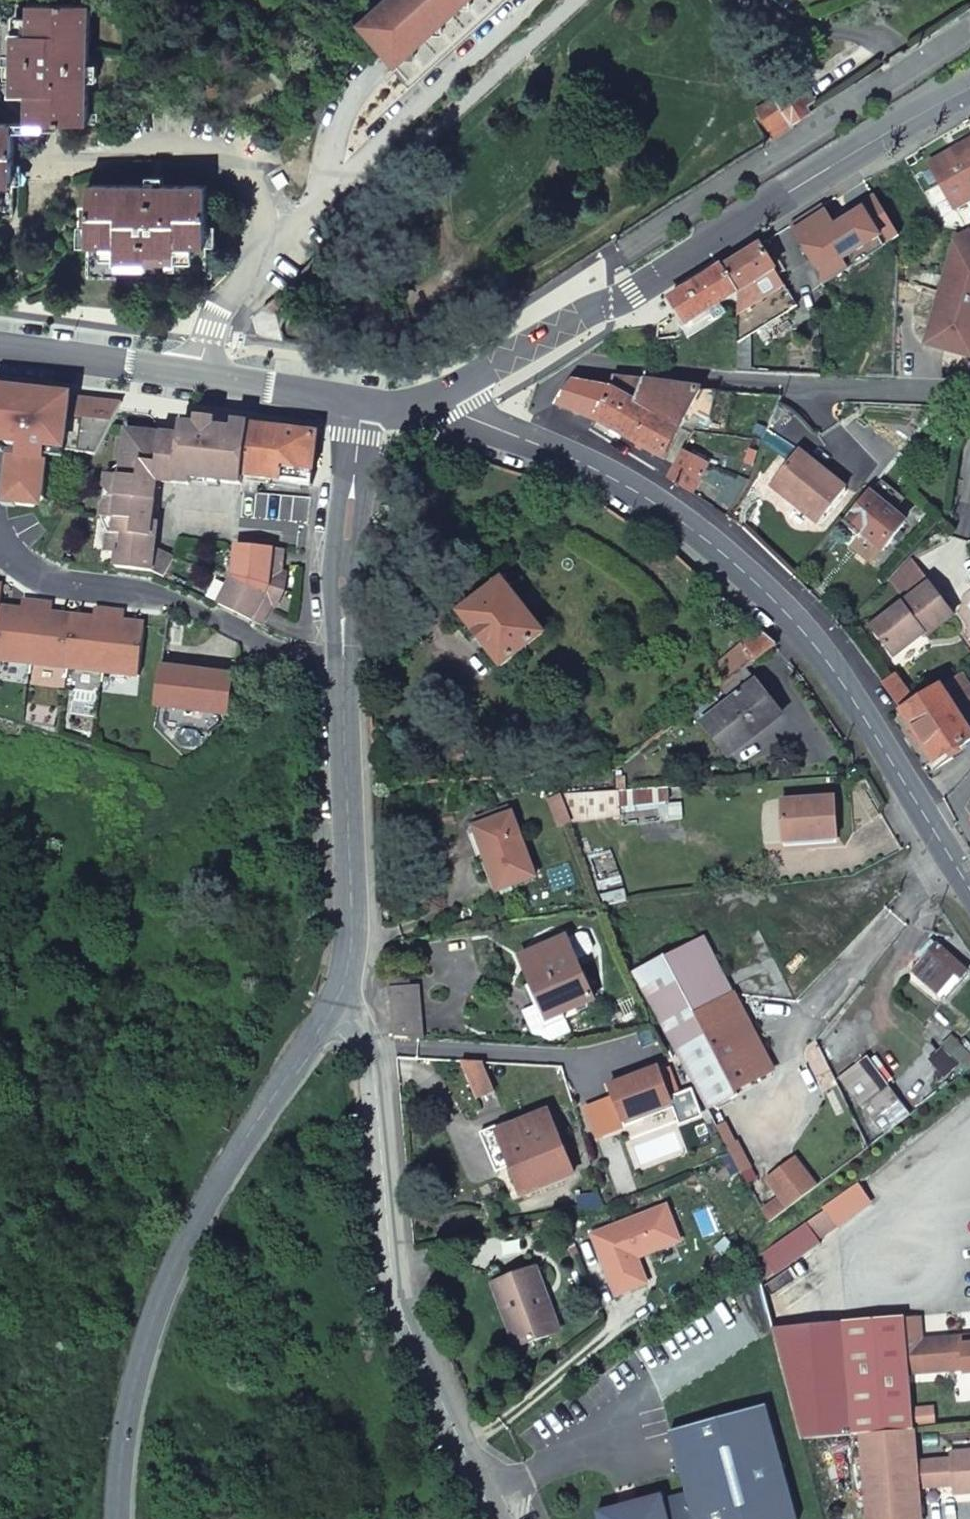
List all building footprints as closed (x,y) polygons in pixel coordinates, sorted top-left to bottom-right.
[(359,26),(413,87),(508,0),(387,0),(359,26)] [(29,123),(89,123),(90,4),(0,5),(0,123),(14,123),(29,123)] [(772,97),(791,126),(809,113),(804,105),(812,100),(797,78),(771,95),(772,97)] [(753,111),(772,139),(791,126),(772,97),(753,111)] [(0,123),(0,215),(13,215),(14,123),(0,123)] [(930,166),(955,210),(969,201),(969,143),(930,166)] [(282,173),(272,179),(279,189),(288,183),(282,173)] [(207,184),(100,183),(89,183),(89,207),(78,207),(78,229),(89,229),(89,277),(206,277),(206,275),(207,184)] [(882,245),(898,235),(876,198),(860,207),(863,213),(827,234),(842,260),(879,238),(882,245)] [(969,301),(969,246),(955,241),(940,292),(969,301)] [(739,293),(776,270),(760,244),(724,267),(739,293)] [(686,326),(739,293),(724,267),(670,300),(686,326)] [(739,293),(739,341),(797,306),(776,270),(739,293)] [(969,358),(969,301),(940,292),(925,345),(969,358)] [(279,294),(268,303),(276,311),(286,303),(279,294)] [(594,419),(638,443),(656,410),(640,401),(645,382),(613,377),(611,389),(594,419)] [(557,405),(594,419),(611,389),(570,382),(557,405)] [(640,401),(656,410),(682,424),(690,409),(701,388),(645,382),(640,401)] [(23,448),(21,462),(12,461),(7,505),(34,508),(45,500),(48,464),(47,464),(48,450),(92,455),(119,403),(97,401),(31,392),(0,388),(0,445),(23,448)] [(701,388),(690,409),(711,419),(718,390),(701,388)] [(656,410),(638,443),(664,458),(682,424),(656,410)] [(247,485),(254,426),(235,424),(233,432),(215,430),(215,427),(213,424),(210,422),(207,421),(204,421),(201,423),(198,426),(197,428),(183,427),(181,440),(126,432),(120,478),(106,476),(105,491),(112,498),(104,502),(102,519),(114,520),(112,532),(106,530),(104,551),(117,553),(116,566),(156,571),(166,576),(177,556),(159,547),(145,546),(146,535),(154,536),(160,482),(195,485),(196,479),(247,485)] [(754,432),(763,437),(768,428),(758,422),(754,432)] [(313,485),(319,434),(254,426),(247,485),(246,491),(261,493),(263,478),(313,485)] [(792,498),(788,502),(818,526),(848,489),(800,450),(773,483),(792,498)] [(685,452),(669,476),(691,488),(695,491),(713,464),(685,452)] [(770,487),(788,502),(792,498),(773,483),(770,487)] [(870,492),(843,523),(860,538),(863,534),(883,551),(906,522),(870,492)] [(220,604),(261,625),(268,610),(262,607),(265,601),(277,608),(286,590),(288,573),(278,572),(279,566),(285,567),(287,549),(240,544),(236,575),(220,604)] [(893,579),(898,586),(921,569),(914,558),(893,579)] [(955,616),(931,582),(921,569),(898,586),(908,600),(873,626),(894,656),(923,633),(926,638),(955,616)] [(503,666),(545,633),(515,595),(520,592),(508,576),(460,612),(503,666)] [(40,604),(25,602),(23,614),(23,619),(17,618),(13,613),(2,611),(0,632),(0,662),(33,665),(40,604)] [(54,605),(40,604),(33,665),(69,669),(74,619),(64,618),(58,623),(53,622),(53,617),(54,605)] [(743,614),(735,607),(729,614),(737,621),(743,614)] [(85,620),(74,619),(69,669),(105,672),(112,611),(96,610),(95,621),(95,627),(89,626),(85,620)] [(130,630),(125,630),(125,625),(126,613),(112,611),(105,672),(141,676),(146,627),(135,626),(130,630)] [(728,683),(777,644),(761,630),(740,647),(733,638),(708,658),(728,683)] [(158,707),(234,714),(236,674),(163,665),(159,700),(158,707)] [(880,678),(902,711),(915,703),(894,670),(880,678)] [(956,709),(969,701),(969,683),(963,673),(941,686),(956,709)] [(763,702),(768,698),(755,682),(704,722),(726,750),(758,725),(761,730),(776,718),(763,702)] [(902,711),(936,762),(969,740),(969,731),(956,709),(941,686),(915,703),(902,711)] [(781,714),(768,698),(763,702),(776,718),(781,714)] [(758,725),(726,750),(729,754),(761,730),(758,725)] [(670,801),(669,786),(618,790),(619,805),(668,801),(670,801)] [(618,790),(564,794),(573,818),(620,814),(619,805),(618,790)] [(550,799),(556,818),(569,813),(562,794),(550,799)] [(783,838),(836,834),(833,794),(780,799),(783,838)] [(682,800),(670,801),(668,801),(670,820),(683,818),(682,800)] [(512,811),(477,824),(488,854),(486,856),(498,890),(536,876),(512,811)] [(569,813),(556,818),(560,827),(573,822),(569,813)] [(636,970),(678,1048),(706,1034),(695,1011),(733,991),(704,934),(636,970)] [(567,936),(521,957),(541,1002),(549,1019),(564,1012),(594,999),(567,936)] [(967,970),(929,936),(914,953),(921,960),(912,970),(942,998),(967,970)] [(390,972),(391,987),(407,985),(406,971),(406,970),(390,972)] [(391,987),(396,1036),(423,1038),(419,984),(407,985),(391,987)] [(712,1046),(751,1026),(733,991),(695,1011),(706,1034),(712,1046)] [(549,1019),(541,1002),(523,1010),(533,1034),(552,1039),(571,1031),(564,1012),(549,1019)] [(706,1034),(678,1048),(710,1107),(738,1094),(736,1089),(773,1069),(751,1026),(712,1046),(706,1034)] [(878,1136),(904,1117),(883,1086),(886,1084),(865,1053),(851,1063),(852,1064),(838,1072),(878,1136)] [(483,1061),(464,1060),(479,1096),(493,1087),(483,1061)] [(659,1067),(611,1085),(624,1120),(644,1112),(643,1109),(671,1099),(659,1067)] [(737,1147),(719,1109),(712,1112),(742,1172),(752,1167),(741,1145),(737,1147)] [(514,1144),(505,1147),(525,1194),(574,1173),(549,1111),(508,1128),(514,1144)] [(499,1132),(505,1147),(514,1144),(508,1128),(499,1132)] [(762,1184),(783,1212),(811,1190),(789,1162),(762,1184)] [(852,1185),(820,1208),(822,1210),(833,1226),(865,1204),(852,1185)] [(833,1226),(822,1210),(802,1224),(814,1240),(833,1226)] [(814,1240),(802,1224),(757,1257),(771,1277),(817,1244),(814,1240)] [(537,1268),(504,1280),(518,1319),(509,1322),(519,1347),(560,1332),(552,1309),(547,1310),(541,1291),(545,1290),(537,1268)] [(518,1319),(504,1280),(495,1283),(509,1322),(518,1319)] [(552,1309),(545,1290),(541,1291),(547,1310),(552,1309)] [(969,1373),(969,1344),(960,1345),(959,1339),(919,1341),(918,1319),(902,1319),(902,1318),(839,1323),(848,1435),(857,1434),(910,1430),(906,1374),(924,1372),(932,1372),(962,1371),(964,1371),(964,1374),(969,1373)] [(798,1439),(848,1435),(839,1323),(768,1329),(798,1439)] [(593,1514),(595,1518),(794,1518),(763,1407),(666,1433),(683,1494),(660,1501),(659,1496),(593,1514)] [(911,1411),(912,1425),(930,1424),(929,1409),(911,1411)] [(950,1496),(969,1494),(969,1451),(947,1453),(947,1459),(912,1462),(910,1430),(857,1434),(864,1518),(917,1518),(914,1490),(950,1487),(950,1496)]
